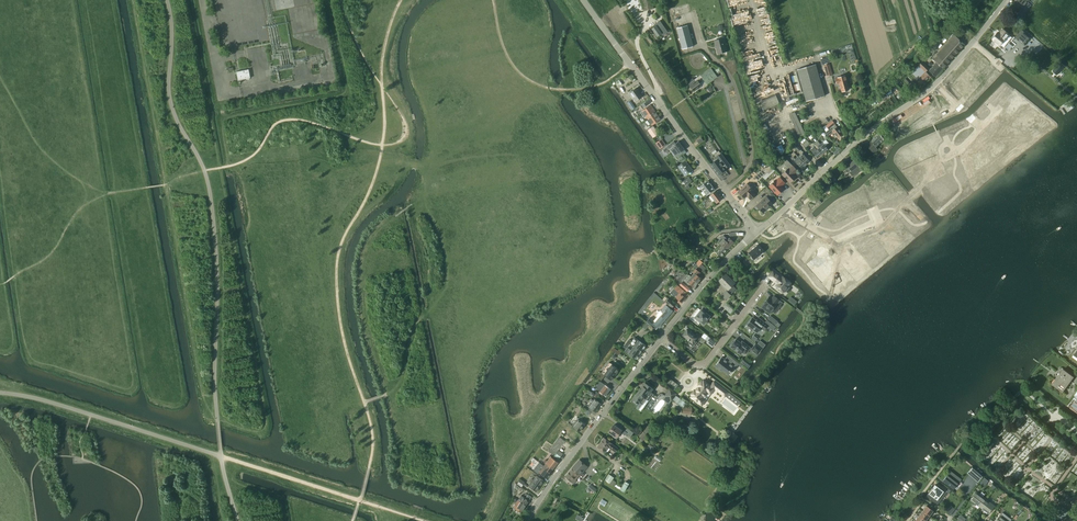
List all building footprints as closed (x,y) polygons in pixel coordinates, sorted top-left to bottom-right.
[(654,8),(652,0),(641,0),(643,11),(654,8)] [(665,30),(660,24),(657,26),(656,25),(651,28),(657,36),(662,33),(661,33),(665,30)] [(687,25),(676,28),(682,49),(693,46),(687,25)] [(1021,29),(1014,37),(1018,40),(1024,45),(1031,38),(1025,32),(1021,29)] [(999,45),(1000,44),(1003,47),(1011,37),(1011,38),(1011,37),(1008,34),(1003,30),(999,34),(997,33),(992,39),(999,45)] [(945,67),(965,44),(953,34),(933,56),(945,67)] [(727,51),(724,37),(714,40),(715,46),(714,46),(715,48),(716,48),(717,54),(727,51)] [(936,77),(945,67),(933,56),(931,58),(936,62),(928,70),(936,77)] [(925,72),(925,71),(929,68),(922,61),(918,65),(925,72)] [(805,101),(825,96),(816,64),(796,69),(805,101)] [(925,72),(918,65),(918,64),(910,71),(919,81),(917,82),(920,85),(928,78),(930,80),(932,78),(925,71),(925,72)] [(717,76),(711,68),(701,75),(700,75),(694,79),(693,78),(687,82),(694,91),(702,85),(702,86),(706,83),(707,84),(717,76)] [(238,80),(250,78),(249,69),(236,71),(238,80)] [(964,72),(955,83),(962,89),(965,86),(971,91),(977,85),(970,80),(971,79),(964,72)] [(840,76),(835,78),(836,84),(839,83),(841,92),(849,90),(846,80),(845,75),(840,76)] [(636,101),(642,96),(639,91),(640,91),(637,87),(630,92),(636,101)] [(764,110),(779,103),(775,94),(760,101),(764,110)] [(645,109),(640,112),(644,117),(645,117),(648,114),(649,116),(655,111),(652,107),(650,105),(645,109)] [(648,114),(645,117),(647,120),(648,119),(652,125),(661,119),(655,111),(649,116),(648,114)] [(800,138),(806,135),(795,112),(789,114),(800,138)] [(1001,120),(996,125),(1005,134),(1010,129),(1013,132),(1018,127),(1007,117),(1004,121),(1003,120),(1002,121),(1001,120)] [(836,126),(835,124),(825,132),(827,135),(832,131),(838,139),(843,134),(837,126),(836,126)] [(648,130),(653,137),(659,133),(654,126),(648,130)] [(874,154),(878,149),(876,147),(884,139),(879,133),(866,145),(874,154)] [(993,140),(987,134),(980,141),(986,146),(984,149),(990,156),(994,151),(993,150),(997,147),(1000,150),(1002,147),(1003,146),(995,138),(993,140)] [(818,150),(822,155),(828,149),(822,142),(820,144),(817,140),(815,143),(816,144),(816,145),(819,149),(818,150)] [(673,141),(663,149),(665,152),(670,148),(675,156),(684,149),(678,141),(675,143),(673,141)] [(817,159),(822,155),(818,150),(819,149),(816,145),(814,146),(810,150),(817,159)] [(980,152),(967,153),(968,161),(977,160),(981,164),(987,169),(986,168),(991,163),(992,164),(980,152)] [(717,159),(711,164),(719,174),(725,170),(724,168),(724,167),(725,168),(729,164),(721,153),(716,157),(719,160),(718,160),(717,159)] [(798,156),(806,165),(810,161),(802,153),(798,156)] [(801,169),(806,165),(798,156),(794,160),(801,169)] [(795,172),(797,171),(786,158),(782,162),(788,168),(782,174),(790,183),(791,181),(792,182),(796,178),(795,178),(797,176),(794,172),(795,172)] [(858,164),(854,159),(847,165),(846,165),(843,167),(847,172),(849,171),(853,176),(861,169),(858,164)] [(693,170),(685,160),(678,165),(685,175),(693,170)] [(930,160),(918,165),(921,170),(924,168),(928,177),(941,171),(937,164),(933,166),(931,164),(932,164),(930,160)] [(764,168),(762,170),(766,174),(767,172),(769,174),(773,169),(770,166),(764,168)] [(766,174),(762,170),(755,177),(758,181),(766,174)] [(785,183),(780,177),(776,181),(775,180),(774,182),(773,181),(770,184),(771,185),(769,186),(777,195),(779,193),(779,194),(783,191),(782,190),(783,189),(781,186),(782,185),(785,183)] [(706,195),(714,189),(707,180),(700,186),(706,195)] [(825,192),(832,185),(828,180),(821,187),(825,192)] [(748,185),(747,184),(738,192),(740,193),(739,194),(742,197),(743,196),(744,198),(747,195),(748,196),(750,199),(756,194),(752,191),(753,190),(751,188),(752,188),(749,185),(748,185)] [(716,203),(722,198),(716,190),(710,194),(716,203)] [(859,193),(836,204),(840,213),(854,207),(854,208),(858,206),(858,205),(863,202),(859,193)] [(763,213),(773,203),(766,195),(756,205),(763,213)] [(892,232),(883,239),(889,246),(892,244),(894,243),(893,243),(898,239),(898,240),(906,234),(897,222),(889,229),(892,232)] [(720,243),(727,250),(731,245),(734,242),(729,237),(727,239),(725,237),(724,239),(724,238),(720,243)] [(863,237),(856,243),(865,255),(872,249),(873,250),(878,247),(871,239),(867,242),(863,237)] [(721,257),(727,250),(720,243),(713,250),(721,257)] [(756,245),(751,250),(748,252),(754,259),(762,252),(756,245)] [(698,265),(703,270),(704,270),(706,268),(700,262),(697,265),(698,265)] [(693,273),(690,276),(690,277),(697,283),(701,278),(698,276),(703,269),(698,265),(692,272),(693,273)] [(783,277),(782,277),(773,270),(768,276),(774,281),(774,280),(778,283),(776,285),(784,291),(784,290),(786,291),(789,287),(788,286),(790,283),(783,277)] [(687,274),(682,280),(688,285),(689,284),(693,287),(697,283),(690,277),(690,276),(687,274)] [(726,291),(721,295),(726,300),(730,295),(730,294),(735,289),(732,285),(734,283),(725,274),(719,281),(728,290),(726,291)] [(678,278),(676,281),(680,284),(687,291),(690,289),(682,282),(678,278)] [(680,304),(688,294),(677,285),(672,291),(672,294),(679,301),(677,302),(680,304)] [(768,298),(763,304),(771,311),(772,311),(775,313),(781,306),(780,305),(782,302),(779,300),(775,297),(774,296),(772,298),(771,297),(769,296),(768,298)] [(665,302),(672,308),(675,304),(668,298),(665,302)] [(646,322),(656,330),(658,327),(659,328),(673,310),(666,304),(661,311),(657,316),(658,318),(655,322),(650,318),(646,322)] [(698,308),(690,318),(698,325),(700,322),(703,324),(706,321),(705,320),(709,316),(706,314),(709,310),(703,306),(701,309),(700,310),(698,308)] [(770,315),(768,318),(775,324),(777,321),(770,315)] [(753,318),(747,324),(757,332),(760,328),(763,330),(767,325),(773,330),(775,327),(767,320),(765,322),(758,317),(758,318),(759,319),(758,321),(757,320),(756,320),(753,318)] [(695,340),(697,337),(691,332),(692,331),(686,326),(684,329),(686,330),(682,335),(688,339),(688,340),(688,341),(689,340),(690,341),(688,343),(693,346),(697,342),(695,340)] [(634,345),(639,340),(635,337),(627,347),(624,351),(636,360),(642,351),(634,345)] [(738,342),(736,340),(737,340),(736,339),(733,342),(731,344),(731,345),(730,346),(740,354),(741,354),(740,353),(742,350),(746,353),(750,348),(742,341),(740,343),(738,341),(738,342)] [(634,345),(642,351),(646,345),(639,340),(634,345)] [(757,354),(761,349),(755,344),(751,349),(757,354)] [(739,363),(728,355),(725,359),(722,357),(715,366),(722,371),(722,370),(728,374),(734,367),(735,368),(739,363)] [(614,376),(616,374),(615,374),(619,369),(609,362),(601,372),(611,380),(614,376)] [(1063,392),(1074,377),(1063,369),(1052,384),(1063,392)] [(606,396),(611,389),(600,381),(596,386),(598,390),(606,396)] [(710,386),(703,381),(702,382),(701,382),(698,385),(699,386),(695,391),(694,391),(691,394),(692,395),(691,397),(700,403),(704,399),(702,397),(707,391),(710,394),(711,393),(714,390),(713,389),(715,388),(725,396),(728,392),(714,381),(710,386)] [(650,398),(653,394),(651,392),(651,391),(653,389),(652,388),(652,387),(644,382),(632,399),(638,403),(639,403),(640,402),(642,404),(648,396),(650,398)] [(671,400),(676,393),(670,389),(665,396),(671,400)] [(585,404),(583,406),(588,410),(591,412),(593,410),(595,412),(602,403),(595,399),(594,398),(593,400),(591,398),(589,401),(590,402),(588,405),(585,404)] [(578,419),(573,426),(580,431),(585,424),(578,419)] [(616,438),(622,430),(614,424),(608,432),(616,438)] [(630,437),(633,432),(627,428),(624,432),(630,437)] [(549,450),(549,451),(559,459),(563,454),(558,450),(565,441),(560,436),(553,445),(548,441),(544,446),(549,450)] [(618,448),(611,443),(604,437),(597,446),(605,452),(608,447),(615,451),(618,448)] [(545,470),(550,473),(558,462),(550,456),(545,463),(546,463),(544,465),(546,468),(545,470)] [(580,475),(588,466),(579,459),(571,468),(565,476),(574,484),(577,480),(576,480),(580,475)] [(546,478),(550,473),(545,470),(546,468),(544,465),(539,472),(546,478)] [(972,467),(967,473),(978,482),(983,477),(972,467)] [(961,479),(950,471),(943,481),(953,489),(961,479)] [(609,474),(605,479),(610,483),(614,478),(609,474)] [(537,492),(544,481),(537,476),(529,486),(537,492)] [(625,481),(620,490),(624,492),(629,483),(625,481)] [(591,484),(588,487),(593,492),(596,489),(591,484)] [(938,505),(947,494),(948,494),(951,491),(948,489),(946,492),(943,491),(935,485),(927,496),(938,505)] [(980,507),(986,499),(977,492),(971,500),(980,507)] [(521,495),(518,500),(526,506),(532,497),(528,494),(528,495),(526,493),(525,494),(523,496),(521,495)] [(986,499),(980,507),(988,514),(994,506),(986,499)] [(521,513),(526,506),(518,500),(513,507),(521,513)] [(1059,519),(1060,518),(1063,520),(1069,512),(1063,507),(1062,508),(1058,505),(1052,514),(1059,519)] [(926,506),(922,511),(929,516),(933,511),(933,510),(926,506)] [(950,516),(951,514),(955,509),(951,506),(946,513),(950,516)] [(922,511),(919,515),(925,520),(929,516),(922,511)] [(1012,519),(1003,513),(996,520),(1010,520),(1012,519)]
